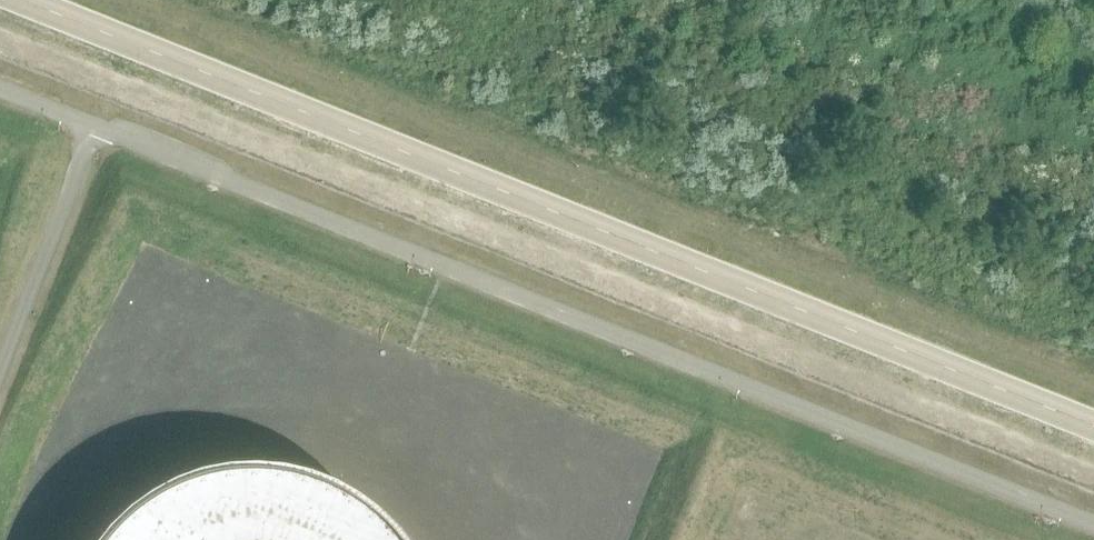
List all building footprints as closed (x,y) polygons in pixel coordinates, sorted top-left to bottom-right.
[(226,469),(166,490),(116,529),(109,539),(406,539),(400,530),(350,490),(290,469),(226,469)]
